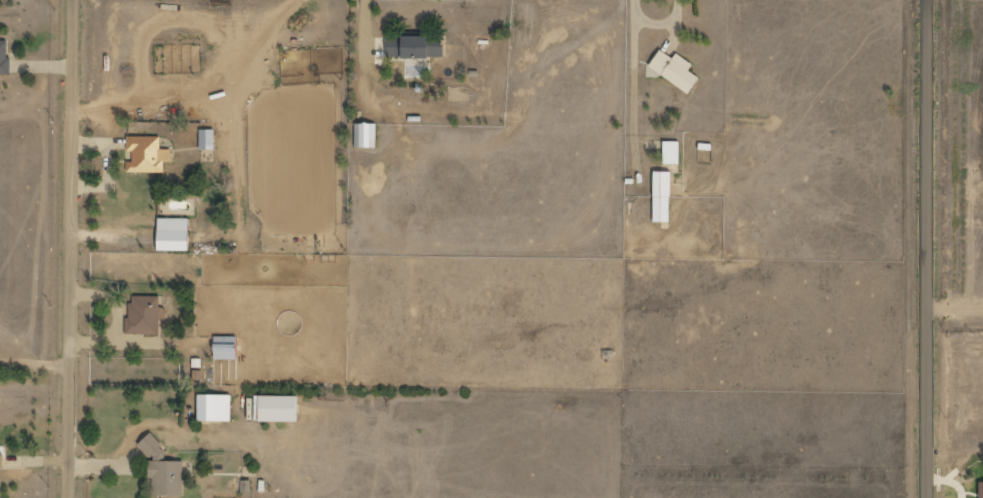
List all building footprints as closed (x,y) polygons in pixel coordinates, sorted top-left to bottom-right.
[(387,37),(388,59),(446,58),(445,36),(387,37)] [(9,75),(10,41),(0,41),(0,74),(9,75)] [(702,79),(690,70),(694,65),(678,53),(674,59),(662,50),(650,66),(690,95),(702,79)] [(376,124),(355,124),(355,148),(377,148),(376,124)] [(216,130),(201,130),(201,150),(216,150),(216,130)] [(127,173),(164,173),(165,162),(173,162),(173,149),(160,149),(161,137),(127,136),(127,152),(133,152),(133,162),(127,162),(127,173)] [(665,164),(680,164),(680,142),(665,141),(665,164)] [(654,222),(671,222),(672,172),(655,172),(654,222)] [(191,219),(160,219),(159,251),(190,251),(191,219)] [(160,335),(160,320),(167,320),(167,308),(160,308),(160,297),(129,296),(128,334),(160,335)] [(238,360),(238,337),(216,337),(215,359),(238,360)] [(232,395),(200,395),(200,422),(232,422),(232,395)] [(183,496),(184,462),(158,461),(159,443),(144,443),(143,459),(152,459),(151,496),(183,496)] [(241,493),(251,493),(251,481),(242,481),(241,493)]
